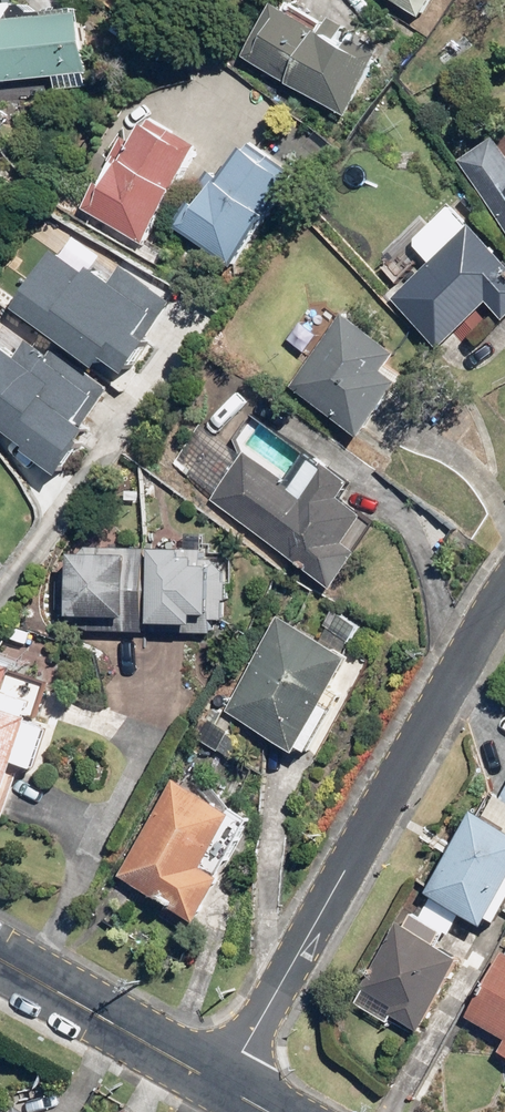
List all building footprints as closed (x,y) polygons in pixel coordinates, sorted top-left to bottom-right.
[(302,0),(284,0),(252,53),(355,116),(396,50),(334,12),(330,17),(302,0)] [(445,0),(404,0),(434,18),(445,0)] [(97,4),(58,5),(58,12),(0,13),(0,79),(58,78),(59,87),(99,86),(97,4)] [(144,145),(125,135),(87,205),(153,241),(208,141),(160,115),(144,145)] [(465,160),(504,217),(504,131),(465,160)] [(243,265),(310,170),(260,134),(230,177),(216,167),(205,183),(218,192),(213,199),(208,195),(187,225),(243,265)] [(457,202),(418,243),(436,260),(398,299),(448,347),(497,297),(504,304),(504,248),(457,202)] [(102,269),(72,246),(27,308),(110,367),(117,358),(141,376),(166,341),(153,332),(177,298),(130,264),(122,275),(106,263),(102,269)] [(345,322),(320,304),(290,346),(311,362),(296,384),(370,436),(411,378),(397,368),(409,351),(353,311),(345,322)] [(0,334),(0,417),(36,444),(34,448),(69,475),(105,427),(93,418),(117,387),(41,329),(27,347),(4,330),(0,334)] [(218,495),(215,500),(345,586),(372,546),(369,543),(387,517),(353,495),(365,478),(317,446),(295,478),(209,421),(178,468),(218,495)] [(10,540),(0,528),(0,549),(10,540)] [(63,621),(86,623),(85,627),(155,631),(221,635),(222,620),(231,620),(234,565),(225,564),(226,553),(196,551),(197,542),(167,540),(167,549),(160,549),(91,545),(90,551),(83,551),(83,560),(67,559),(63,621)] [(241,759),(259,725),(322,757),(379,658),(356,647),(368,622),(339,608),(327,633),(287,614),(232,711),(214,702),(197,737),(241,759)] [(28,661),(0,651),(0,818),(10,821),(29,763),(47,769),(65,716),(16,700),(28,661)] [(245,812),(181,776),(126,876),(208,922),(236,870),(218,860),(245,812)] [(436,891),(495,927),(502,915),(504,917),(504,797),(502,795),(491,815),(484,811),(436,891)] [(415,922),(405,916),(353,1001),(396,1027),(403,1015),(429,1031),(473,958),(449,944),(467,914),(432,893),(415,922)] [(474,1018),(504,1034),(504,961),(474,1018)]
